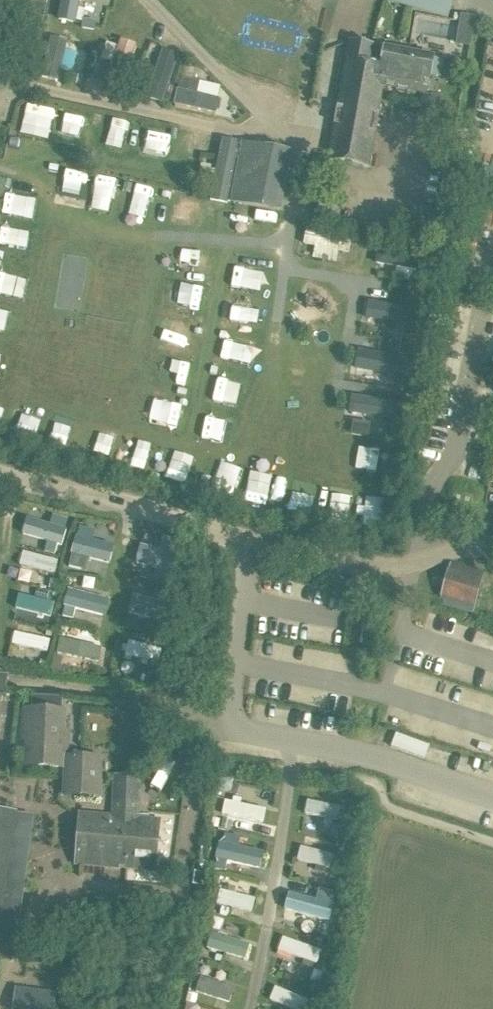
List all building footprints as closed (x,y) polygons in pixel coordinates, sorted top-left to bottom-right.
[(15,59),(32,63),(37,53),(44,17),(48,0),(25,0),(15,50),(15,59)] [(57,18),(76,22),(80,0),(61,0),(57,18)] [(444,0),(399,0),(441,12),(444,0)] [(462,17),(459,31),(473,33),(475,20),(474,19),(462,17)] [(96,21),(83,18),(82,28),(95,30),(96,21)] [(67,39),(51,35),(42,76),(59,80),(67,39)] [(427,95),(433,55),(350,41),(330,160),(369,167),(382,87),(427,95)] [(132,52),(100,45),(97,57),(108,60),(105,71),(126,75),(129,65),(132,52)] [(176,58),(160,53),(144,97),(161,102),(176,58)] [(220,97),(177,88),(174,103),(216,112),(220,97)] [(243,143),(232,200),(278,208),(288,151),(243,143)] [(348,234),(306,226),(303,243),(345,251),(348,234)] [(428,253),(379,245),(375,263),(425,271),(428,253)] [(416,305),(378,299),(374,322),(412,328),(416,305)] [(409,363),(358,355),(355,372),(406,380),(409,363)] [(62,535),(33,525),(29,536),(58,547),(62,535)] [(76,543),(72,554),(103,564),(107,553),(76,543)] [(144,548),(140,560),(174,571),(178,559),(144,548)] [(20,565),(54,574),(58,560),(23,551),(20,565)] [(450,563),(439,606),(473,616),(474,611),(484,573),(474,570),(450,563)] [(67,594),(64,606),(93,614),(96,603),(67,594)] [(19,595),(17,607),(53,614),(55,602),(19,595)] [(136,596),(132,608),(167,619),(171,608),(136,596)] [(15,632),(12,644),(47,652),(50,640),(15,632)] [(60,638),(57,653),(99,662),(102,647),(60,638)] [(129,640),(125,654),(143,659),(141,664),(150,667),(151,662),(158,664),(162,650),(129,640)] [(5,697),(9,675),(0,674),(0,696),(5,697)] [(21,764),(21,765),(66,767),(67,756),(67,744),(62,744),(64,710),(24,708),(23,730),(27,730),(26,749),(25,749),(25,753),(26,753),(25,764),(21,764)] [(66,767),(64,795),(65,795),(65,792),(77,793),(77,796),(99,797),(101,757),(67,756),(66,767)] [(140,776),(119,775),(117,800),(138,802),(140,776)] [(234,797),(233,802),(225,800),(222,814),(263,823),(266,809),(241,803),(242,799),(234,797)] [(80,812),(75,866),(76,866),(156,872),(161,819),(137,817),(138,802),(117,800),(116,815),(80,812)] [(307,800),(304,813),(325,818),(324,822),(332,824),(333,820),(338,821),(341,807),(307,800)] [(15,942),(20,909),(14,908),(19,875),(7,874),(16,812),(0,810),(0,940),(15,942)] [(219,846),(216,858),(252,867),(255,855),(219,846)] [(297,860),(316,865),(315,869),(324,872),(325,868),(330,869),(333,855),(301,847),(297,860)] [(217,903),(252,912),(256,899),(221,889),(217,903)] [(289,906),(322,915),(326,902),(293,893),(289,906)] [(211,932),(207,947),(246,959),(250,944),(211,932)] [(278,951),(317,964),(322,951),(283,937),(278,951)] [(234,987),(201,976),(196,991),(229,1002),(234,987)] [(310,1001),(275,986),(269,1000),(292,1008),(306,1008),(310,1001)]
